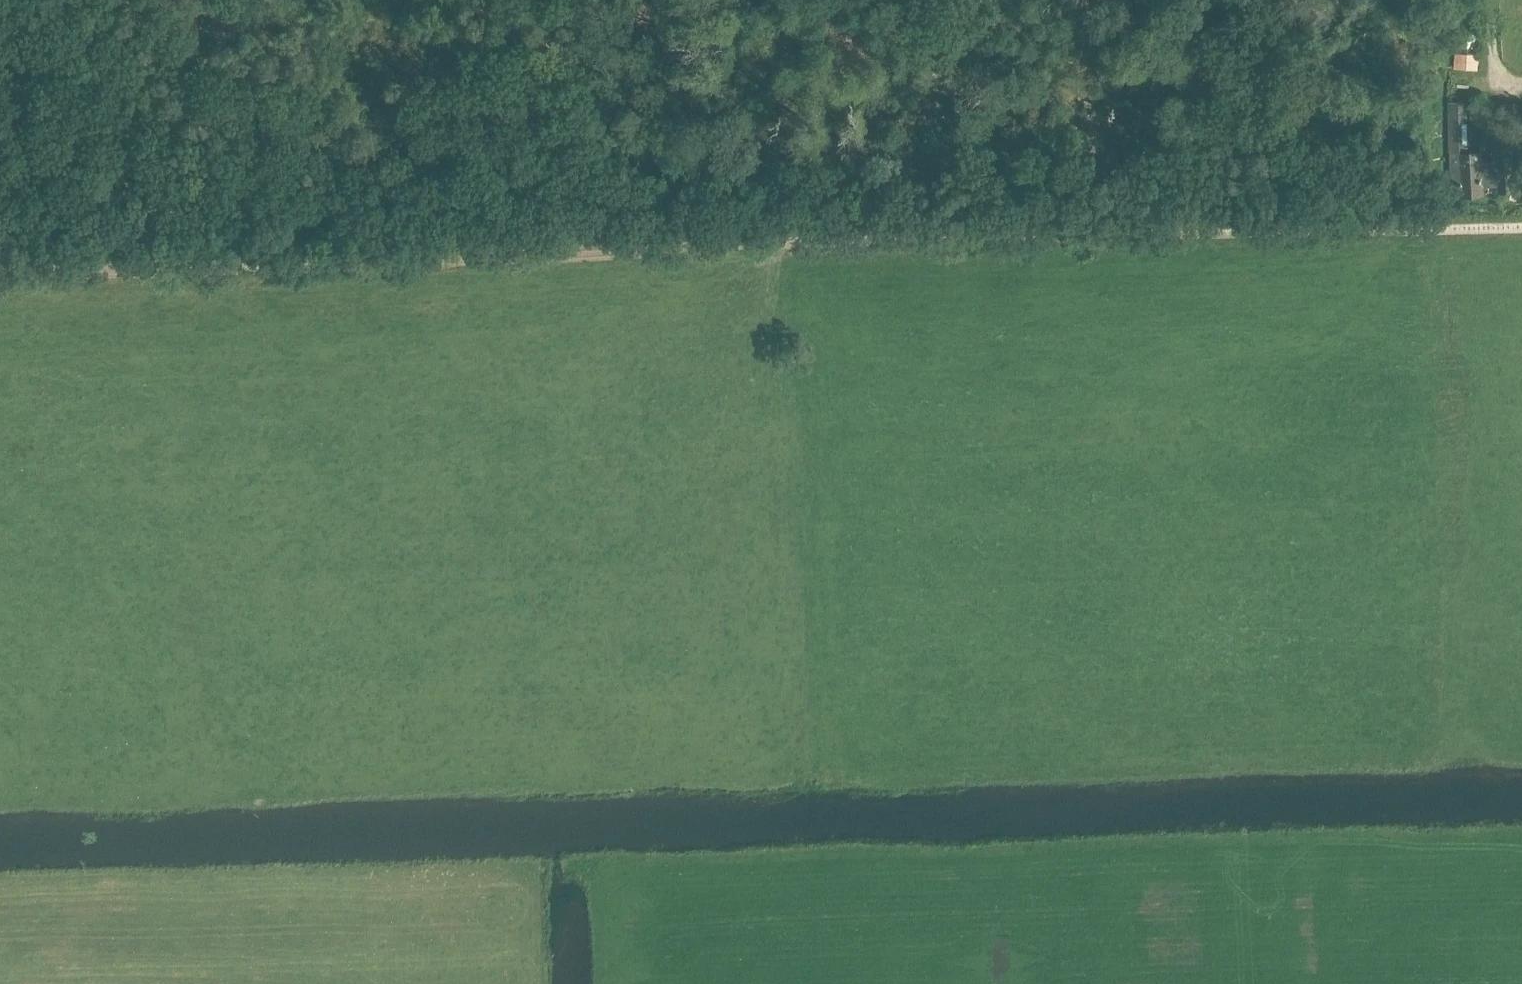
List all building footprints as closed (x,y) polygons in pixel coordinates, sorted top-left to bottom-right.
[(1478,54),(1458,53),(1457,67),(1477,68),(1478,54)] [(1468,152),(1467,122),(1469,122),(1467,98),(1448,99),(1452,188),(1462,188),(1462,196),(1483,194),(1482,186),(1499,185),(1515,184),(1513,149),(1493,150),(1494,163),(1482,164),(1481,151),(1468,152)]
